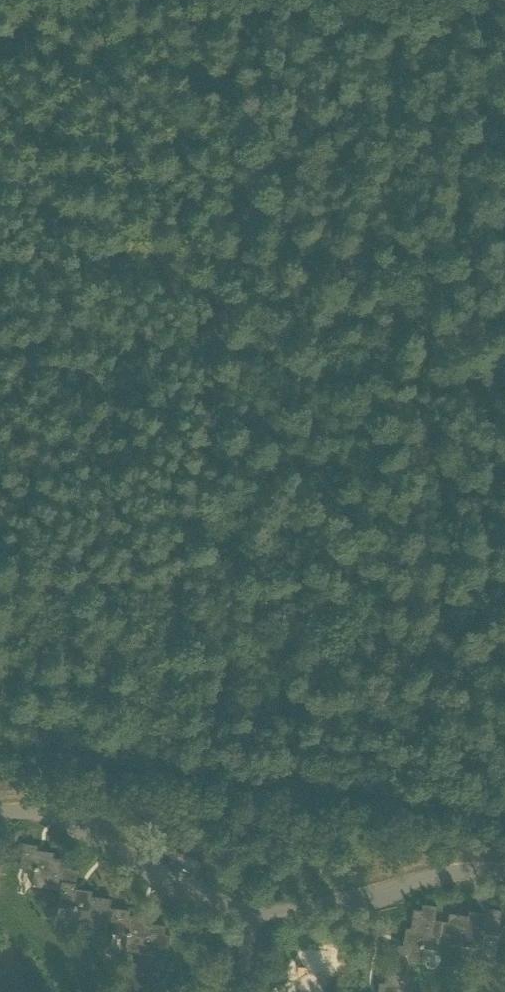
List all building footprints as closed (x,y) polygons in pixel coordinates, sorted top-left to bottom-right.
[(23,844),(21,864),(20,869),(35,871),(33,887),(61,891),(62,882),(77,885),(79,871),(72,870),(74,862),(54,859),(55,854),(37,851),(38,846),(23,844)] [(114,924),(116,910),(111,909),(112,900),(93,897),(93,892),(76,890),(77,885),(62,882),(61,891),(58,908),(74,910),(71,925),(100,929),(101,922),(114,924)] [(439,951),(441,937),(443,922),(436,922),(438,908),(423,906),(422,912),(414,911),(411,930),(406,929),(404,947),(399,946),(397,961),(411,963),(422,965),(424,949),(439,951)] [(126,952),(140,954),(155,956),(156,949),(169,951),(171,936),(166,936),(167,927),(147,924),(148,919),(130,917),(131,912),(116,910),(114,924),(113,935),(128,937),(126,952)] [(448,923),(443,922),(441,937),(454,939),(453,946),(482,950),(484,935),(499,937),(503,912),(488,910),(487,915),(470,912),(469,917),(449,915),(448,923)] [(165,983),(160,982),(162,963),(154,961),(155,956),(140,954),(138,967),(131,966),(127,991),(163,991),(165,983)] [(397,961),(396,966),(387,965),(385,984),(380,984),(379,991),(415,991),(417,977),(410,976),(411,963),(397,961)]
